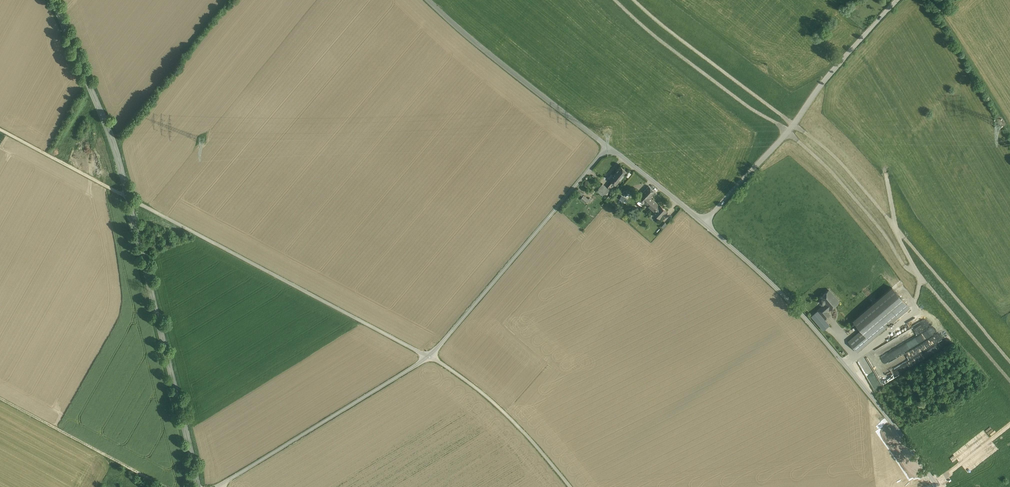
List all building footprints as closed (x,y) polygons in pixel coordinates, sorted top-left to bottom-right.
[(621,166),(610,180),(612,182),(616,185),(627,171),(621,166)] [(612,182),(607,187),(610,189),(609,190),(611,191),(616,185),(612,182)] [(607,187),(602,183),(599,188),(606,194),(609,190),(610,189),(607,187)] [(649,186),(638,198),(644,203),(645,203),(650,197),(655,192),(649,186)] [(580,198),(584,202),(588,199),(584,194),(580,198)] [(621,196),(619,202),(626,204),(628,197),(621,196)] [(660,206),(650,197),(645,203),(654,212),(660,206)] [(654,212),(660,218),(667,211),(660,205),(660,206),(654,212)] [(849,338),(856,349),(913,310),(897,286),(855,316),(863,327),(849,338)] [(818,312),(826,320),(830,315),(829,314),(839,303),(830,294),(821,303),(825,307),(824,309),(822,307),(818,312)] [(902,340),(910,335),(911,336),(916,333),(926,327),(922,320),(917,323),(918,325),(900,336),(902,340)] [(928,332),(879,356),(884,366),(904,356),(907,362),(921,355),(918,347),(925,344),(924,341),(928,339),(928,340),(933,337),(930,332),(928,333),(928,332)]
